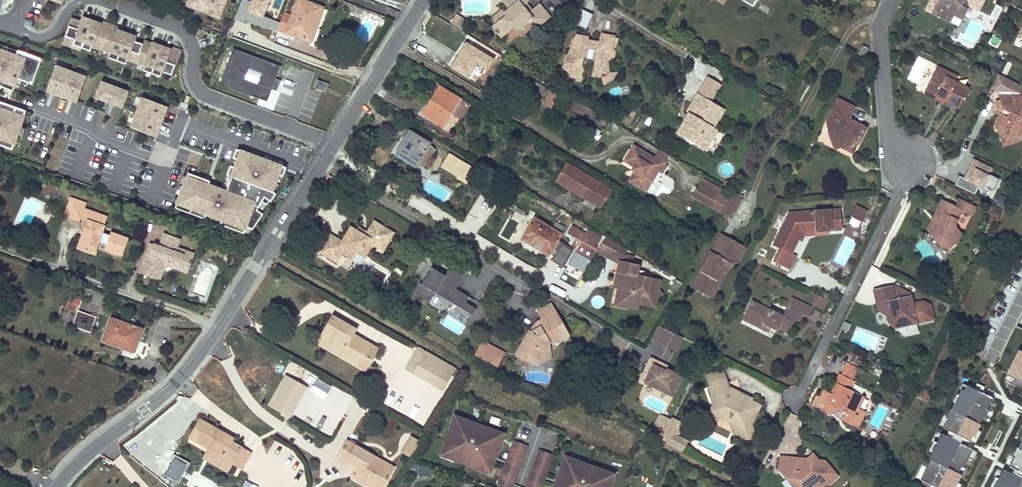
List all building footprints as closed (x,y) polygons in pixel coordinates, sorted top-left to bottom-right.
[(185,4),(218,17),(225,0),(221,0),(216,13),(189,2),(190,0),(187,0),(185,4)] [(189,2),(216,13),(221,0),(190,0),(189,2)] [(310,3),(302,0),(297,0),(290,18),(283,15),(259,6),(260,2),(254,0),(245,0),(239,15),(266,25),(273,28),(271,34),(283,39),(285,32),(310,42),(314,30),(311,29),(316,16),(319,17),(322,8),(310,3)] [(501,2),(508,10),(502,15),(505,18),(493,27),(491,29),(500,39),(514,28),(517,32),(531,21),(538,28),(549,19),(538,6),(531,12),(528,15),(522,8),(526,5),(527,4),(524,0),(503,0),(501,2)] [(937,16),(950,22),(953,15),(962,20),(971,0),(941,0),(938,1),(941,9),(937,16)] [(164,5),(154,1),(152,7),(162,11),(164,5)] [(284,11),(260,2),(259,6),(283,15),(284,11)] [(531,12),(526,5),(522,8),(528,15),(531,12)] [(998,16),(1002,8),(996,5),(992,13),(998,16)] [(584,32),(592,17),(579,10),(571,26),(584,32)] [(500,12),(488,22),(493,27),(505,18),(502,15),(500,12)] [(461,29),(466,22),(459,18),(457,21),(455,20),(457,17),(454,15),(449,22),(461,29)] [(953,15),(950,22),(958,26),(962,20),(953,15)] [(311,29),(314,30),(319,17),(316,16),(311,29)] [(82,47),(92,20),(83,17),(81,21),(72,17),(65,35),(75,39),(73,44),(82,47)] [(101,49),(108,31),(99,27),(100,23),(92,20),(82,47),(90,50),(92,45),(99,48),(101,49)] [(108,31),(110,24),(101,20),(100,23),(99,27),(108,31)] [(128,30),(110,24),(108,31),(116,34),(118,30),(127,33),(128,30)] [(266,25),(264,32),(271,34),(273,28),(266,25)] [(117,60),(127,33),(118,30),(116,34),(108,31),(101,49),(103,49),(110,52),(108,57),(117,60)] [(142,44),(134,40),(135,36),(127,33),(117,60),(125,63),(127,58),(134,61),(136,61),(142,44)] [(73,44),(75,39),(65,35),(63,43),(81,49),(82,47),(73,44)] [(612,52),(616,40),(603,36),(600,45),(599,48),(588,45),(589,42),(589,39),(577,35),(575,43),(576,46),(573,46),(572,47),(571,48),(572,50),(569,59),(566,58),(561,68),(569,72),(567,76),(579,79),(584,59),(588,58),(593,59),(595,63),(590,81),(593,81),(599,80),(600,83),(609,78),(609,59),(604,59),(606,51),(612,52)] [(151,73),(161,46),(153,42),(151,47),(142,44),(136,61),(138,62),(145,65),(143,70),(151,73)] [(178,57),(180,50),(162,43),(161,46),(170,49),(168,53),(178,57)] [(473,69),(476,71),(480,73),(490,57),(470,45),(467,50),(463,48),(451,67),(467,77),(473,69)] [(0,46),(0,51),(15,57),(16,52),(0,46)] [(171,75),(178,57),(168,53),(170,49),(161,46),(151,73),(160,76),(162,71),(171,75)] [(856,56),(862,59),(867,50),(861,47),(856,56)] [(270,89),(274,78),(279,65),(232,48),(219,83),(243,92),(266,100),(270,89)] [(16,52),(15,57),(0,51),(0,87),(12,92),(16,79),(31,85),(40,61),(16,52)] [(544,97),(546,94),(548,90),(504,63),(500,70),(544,97)] [(939,66),(926,90),(946,100),(946,102),(960,109),(969,90),(955,83),(959,76),(939,66)] [(45,91),(61,97),(70,74),(54,68),(45,91)] [(70,74),(61,97),(76,103),(85,79),(70,74)] [(1001,93),(1007,80),(998,76),(990,90),(998,94),(1001,103),(1004,101),(1001,93)] [(721,85),(708,77),(699,92),(712,100),(721,85)] [(279,80),(274,78),(270,89),(275,91),(279,80)] [(325,90),(327,84),(316,80),(314,87),(325,90)] [(997,131),(1003,130),(1007,140),(1014,138),(1019,140),(1021,135),(1021,88),(1007,80),(1001,93),(1004,101),(1001,103),(996,104),(999,116),(995,124),(997,131)] [(122,108),(128,93),(102,83),(96,99),(122,108)] [(431,103),(427,109),(423,115),(442,126),(451,112),(459,117),(467,105),(438,87),(429,102),(431,103)] [(946,100),(926,90),(924,95),(944,105),(946,102),(946,100)] [(550,91),(543,106),(551,110),(559,95),(550,91)] [(713,127),(725,108),(712,100),(699,92),(687,111),(689,112),(693,115),(688,123),(684,121),(677,133),(699,146),(711,126),(713,127)] [(160,123),(166,107),(142,98),(136,113),(160,123)] [(853,143),(855,144),(857,145),(865,130),(848,122),(854,111),(836,102),(825,124),(832,127),(827,136),(836,140),(837,147),(849,153),(853,143)] [(25,112),(0,103),(0,146),(12,150),(25,112)] [(693,115),(689,112),(684,121),(688,123),(693,115)] [(136,113),(130,128),(155,137),(160,123),(136,113)] [(711,126),(699,146),(704,149),(716,129),(713,127),(711,126)] [(1003,130),(997,131),(1003,148),(1017,144),(1019,140),(1014,138),(1007,140),(1003,130)] [(397,153),(407,159),(416,164),(417,162),(428,144),(429,143),(410,132),(397,153)] [(837,147),(836,140),(827,136),(831,149),(837,147)] [(433,147),(431,146),(428,144),(417,162),(423,166),(434,149),(433,147)] [(659,172),(664,165),(661,163),(650,157),(630,145),(621,160),(633,167),(626,180),(643,190),(655,170),(659,172)] [(661,163),(666,154),(656,148),(650,157),(661,163)] [(188,174),(175,209),(204,220),(206,215),(221,221),(220,226),(244,234),(246,228),(253,230),(262,215),(256,211),(264,198),(271,203),(275,195),(272,193),(278,176),(282,178),(286,169),(237,150),(233,159),(237,161),(235,169),(230,167),(227,176),(231,178),(226,192),(208,186),(210,182),(188,174)] [(458,178),(464,182),(471,186),(479,173),(449,155),(442,165),(460,175),(458,178)] [(959,176),(954,185),(975,196),(979,187),(982,188),(983,186),(994,191),(1000,180),(988,174),(991,169),(974,161),(967,175),(969,176),(967,180),(965,179),(959,176)] [(599,206),(604,198),(609,190),(566,164),(556,180),(599,206)] [(226,192),(231,178),(227,176),(221,191),(226,192)] [(277,193),(282,178),(278,176),(272,193),(275,195),(277,193)] [(702,176),(691,196),(719,212),(729,192),(702,176)] [(742,199),(729,192),(719,212),(728,217),(734,205),(737,207),(742,199)] [(1000,196),(997,205),(1004,207),(1007,198),(1000,196)] [(942,199),(934,214),(938,216),(932,230),(940,243),(958,231),(955,225),(962,209),(971,214),(976,204),(960,197),(956,205),(942,199)] [(262,215),(271,203),(264,198),(256,211),(262,215)] [(77,200),(72,199),(66,217),(71,219),(77,200)] [(87,205),(77,200),(71,219),(81,223),(85,210),(87,205)] [(854,206),(850,224),(862,227),(866,210),(854,206)] [(93,213),(85,210),(81,223),(84,232),(87,221),(89,222),(93,213)] [(787,271),(791,264),(795,257),(790,255),(797,241),(801,233),(815,232),(841,231),(840,210),(814,212),(788,214),(771,246),(779,250),(772,263),(787,271)] [(108,218),(93,213),(89,222),(87,221),(84,232),(81,238),(99,245),(100,241),(108,245),(107,247),(124,253),(129,240),(112,233),(111,236),(103,233),(108,218)] [(932,230),(938,216),(934,214),(928,229),(932,230)] [(221,221),(206,215),(204,220),(220,226),(221,221)] [(561,265),(566,257),(571,249),(556,239),(559,234),(562,229),(552,223),(549,228),(533,218),(528,227),(531,229),(525,240),(547,254),(551,247),(556,250),(552,257),(551,259),(561,265)] [(318,252),(325,256),(333,261),(341,248),(356,258),(358,254),(362,256),(368,245),(371,247),(378,251),(385,250),(393,236),(392,231),(377,222),(371,224),(367,230),(365,234),(357,229),(354,227),(348,229),(342,240),(330,233),(318,252)] [(365,234),(367,230),(359,226),(357,229),(365,234)] [(531,229),(528,227),(521,238),(525,240),(531,229)] [(249,236),(253,230),(246,228),(244,234),(249,236)] [(595,235),(587,231),(585,236),(572,228),(567,237),(575,242),(573,246),(577,248),(575,251),(570,260),(577,264),(582,256),(589,259),(601,239),(595,235)] [(719,231),(713,244),(722,248),(729,236),(719,231)] [(958,231),(940,243),(949,248),(958,242),(961,236),(958,231)] [(804,237),(816,237),(815,232),(801,233),(797,241),(801,243),(804,237)] [(148,255),(142,274),(159,280),(162,270),(166,268),(172,266),(172,264),(181,267),(183,262),(192,265),(196,254),(178,248),(181,239),(166,234),(161,247),(155,245),(152,253),(154,254),(153,257),(148,255)] [(735,263),(745,245),(729,236),(722,248),(713,244),(691,287),(695,290),(700,279),(706,283),(709,276),(715,279),(721,268),(725,270),(730,260),(735,263)] [(618,297),(624,298),(623,300),(626,301),(625,306),(637,309),(638,304),(653,307),(655,296),(660,294),(657,289),(658,280),(634,276),(636,266),(629,265),(630,257),(622,252),(624,249),(606,237),(596,253),(616,265),(613,276),(618,277),(615,290),(619,291),(618,297)] [(99,245),(81,238),(79,246),(96,252),(99,245)] [(341,248),(333,261),(337,263),(343,254),(360,265),(371,247),(368,245),(362,256),(358,254),(356,258),(341,248)] [(96,252),(79,246),(78,249),(95,256),(96,252)] [(551,247),(547,254),(552,257),(556,250),(551,247)] [(582,256),(577,264),(584,268),(589,259),(582,256)] [(181,267),(172,264),(172,266),(171,268),(189,274),(192,265),(183,262),(181,267)] [(446,276),(432,267),(422,284),(420,283),(414,293),(430,302),(436,293),(473,315),(477,309),(466,302),(470,297),(454,287),(456,284),(458,286),(467,272),(453,264),(446,276)] [(700,279),(695,290),(711,298),(725,270),(721,268),(715,279),(709,276),(706,283),(700,279)] [(322,270),(319,274),(328,279),(331,274),(322,270)] [(673,280),(668,289),(674,293),(680,284),(673,280)] [(565,298),(567,293),(552,287),(550,293),(565,298)] [(894,300),(893,293),(892,287),(873,290),(876,304),(883,302),(886,315),(887,323),(897,321),(905,327),(916,324),(912,304),(910,297),(901,298),(894,300)] [(910,297),(892,287),(893,293),(894,300),(901,298),(910,297)] [(619,291),(615,290),(612,306),(625,308),(625,306),(626,301),(623,300),(624,298),(618,297),(619,291)] [(81,300),(69,295),(65,307),(77,311),(81,300)] [(822,314),(827,302),(815,296),(810,308),(822,314)] [(775,329),(780,331),(786,334),(792,321),(795,322),(799,314),(803,307),(788,300),(780,317),(749,302),(742,316),(760,324),(773,331),(775,329)] [(924,301),(912,304),(916,324),(933,321),(930,304),(924,301)] [(883,302),(876,304),(877,310),(886,315),(883,302)] [(516,354),(522,357),(529,361),(532,355),(538,358),(547,342),(556,336),(559,341),(568,335),(550,305),(538,311),(542,318),(535,321),(539,327),(530,332),(528,331),(516,354)] [(805,317),(809,310),(803,307),(799,314),(805,317)] [(95,318),(77,311),(72,326),(90,332),(95,318)] [(436,315),(430,326),(436,330),(442,319),(436,315)] [(330,316),(320,334),(328,339),(325,343),(339,351),(337,355),(359,368),(364,359),(367,361),(374,348),(356,337),(352,338),(348,336),(349,333),(351,328),(330,316)] [(760,324),(742,316),(740,321),(757,329),(760,324)] [(141,330),(110,319),(102,342),(134,353),(141,330)] [(852,325),(845,322),(842,328),(849,331),(852,325)] [(673,352),(680,338),(665,330),(658,344),(673,352)] [(337,355),(339,351),(325,343),(328,339),(320,334),(315,343),(337,355)] [(495,365),(499,360),(502,354),(478,341),(472,352),(495,365)] [(445,391),(457,369),(422,349),(409,371),(445,391)] [(1017,352),(1005,378),(1012,382),(1010,386),(1021,392),(1021,355),(1017,352)] [(665,368),(648,359),(646,364),(663,372),(664,370),(665,368)] [(669,397),(679,378),(664,370),(663,372),(646,364),(637,381),(669,397)] [(846,366),(841,375),(853,381),(858,371),(846,366)] [(719,373),(703,378),(707,390),(723,385),(719,373)] [(825,405),(846,415),(843,422),(858,429),(866,413),(859,409),(864,398),(849,391),(854,381),(853,381),(841,375),(840,375),(825,405)] [(1010,386),(1012,382),(1005,378),(1002,383),(1010,386)] [(308,390),(287,379),(272,407),(292,419),(308,390)] [(747,403),(748,401),(734,395),(732,399),(726,396),(725,390),(723,385),(707,390),(712,404),(707,415),(716,420),(719,415),(737,424),(731,436),(746,443),(750,434),(745,432),(757,408),(747,403)] [(919,483),(928,486),(954,486),(959,477),(956,476),(959,470),(962,464),(965,465),(971,453),(956,445),(958,439),(967,444),(970,438),(972,439),(981,420),(983,420),(987,413),(985,412),(988,406),(985,405),(988,400),(966,388),(963,394),(960,392),(957,399),(955,398),(952,405),(954,406),(950,413),(948,412),(944,421),(946,422),(941,431),(947,434),(944,439),(939,437),(935,446),(937,447),(932,455),(931,454),(927,462),(929,463),(919,483)] [(732,399),(734,395),(725,390),(726,396),(732,399)] [(716,420),(707,415),(703,423),(713,427),(716,420)] [(719,415),(716,420),(727,425),(731,436),(737,424),(719,415)] [(660,439),(668,422),(657,416),(648,434),(660,439)] [(460,419),(453,417),(451,423),(457,426),(460,419)] [(457,426),(451,423),(440,453),(449,457),(449,459),(477,469),(478,467),(488,471),(499,440),(492,438),(494,432),(482,427),(481,431),(470,427),(472,424),(460,419),(457,426)] [(198,420),(188,437),(208,449),(206,452),(221,460),(222,458),(232,463),(234,460),(243,465),(250,453),(229,440),(227,443),(215,436),(218,431),(198,420)] [(672,436),(678,425),(669,420),(668,422),(660,439),(659,442),(667,446),(672,436)] [(230,438),(218,431),(215,436),(227,443),(229,440),(230,438)] [(501,434),(494,432),(492,438),(499,440),(501,434)] [(679,452),(684,442),(672,436),(667,446),(679,452)] [(1021,436),(1018,443),(1020,444),(1017,451),(1015,450),(1010,460),(1012,461),(1008,469),(1018,474),(1021,476),(1021,436)] [(421,445),(412,440),(404,453),(413,459),(421,445)] [(512,442),(504,462),(517,467),(524,447),(512,442)] [(338,462),(350,469),(354,466),(358,469),(356,472),(352,479),(367,486),(368,486),(371,482),(380,486),(385,486),(393,474),(380,466),(382,463),(348,443),(338,462)] [(550,456),(537,451),(530,472),(543,476),(550,456)] [(232,463),(222,458),(221,460),(206,452),(203,456),(228,470),(232,463)] [(570,459),(563,457),(561,463),(568,466),(570,459)] [(186,465),(175,458),(164,475),(176,482),(186,465)] [(785,478),(788,459),(780,458),(779,470),(785,478)] [(561,463),(553,486),(607,486),(609,481),(603,478),(605,472),(593,468),(591,471),(581,468),(582,464),(570,459),(568,466),(561,463)] [(827,485),(836,477),(824,462),(816,462),(814,464),(811,464),(808,461),(788,459),(785,478),(792,486),(814,486),(816,485),(817,486),(819,486),(825,482),(827,485)] [(241,469),(243,465),(234,460),(232,463),(241,469)] [(517,467),(504,462),(501,472),(514,477),(517,467)] [(395,470),(382,463),(380,466),(393,474),(395,470)] [(514,477),(501,472),(498,479),(511,484),(514,477)] [(543,476),(530,472),(527,480),(540,485),(543,476)] [(611,474),(605,472),(603,478),(609,481),(611,474)] [(1015,480),(1001,473),(996,482),(998,483),(996,486),(1021,486),(1021,483),(1015,480)]
